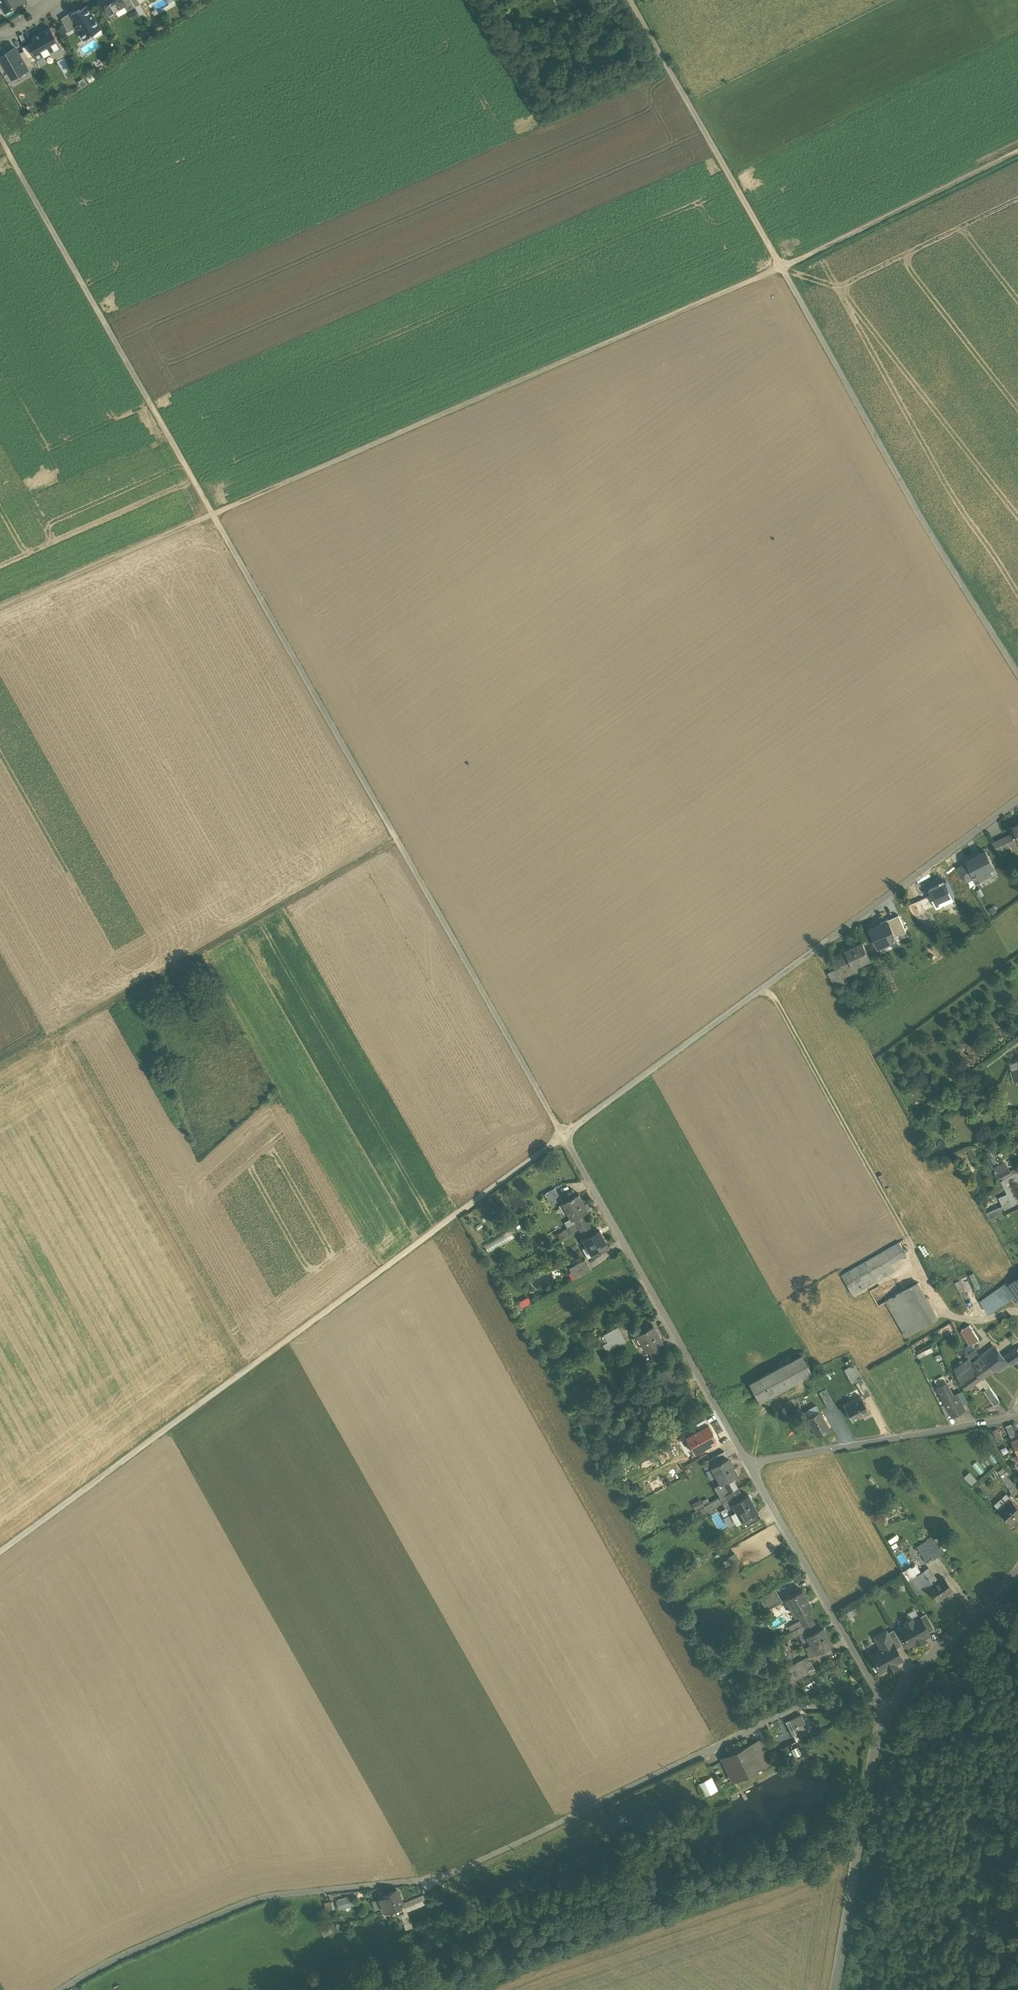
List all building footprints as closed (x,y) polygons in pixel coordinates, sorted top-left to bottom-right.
[(20,2),(19,0),(0,0),(0,7),(3,13),(20,2)] [(107,15),(110,15),(113,13),(114,11),(124,5),(122,0),(99,0),(107,15)] [(131,0),(122,0),(124,5),(127,11),(135,7),(131,0)] [(86,6),(77,12),(75,10),(72,12),(72,13),(79,24),(75,26),(76,27),(84,40),(92,34),(91,32),(99,26),(86,6)] [(72,12),(61,19),(68,32),(76,27),(75,26),(79,24),(72,13),(72,12)] [(50,27),(32,37),(34,41),(36,44),(42,55),(42,54),(48,51),(49,53),(61,46),(50,27)] [(34,41),(22,47),(25,53),(31,63),(36,60),(29,48),(36,44),(34,41)] [(36,44),(29,48),(36,60),(43,56),(42,54),(42,55),(36,44)] [(61,46),(49,53),(53,59),(64,53),(61,46)] [(0,56),(0,57),(2,60),(8,70),(12,78),(27,69),(20,56),(15,48),(0,56)] [(25,53),(20,56),(27,69),(33,66),(31,63),(25,53)] [(43,56),(36,60),(40,66),(46,62),(43,56)] [(1013,827),(1015,832),(1006,837),(1010,846),(1017,843),(1017,825),(1013,827)] [(1006,837),(993,843),(1003,857),(1013,853),(1010,846),(1006,837)] [(994,866),(986,851),(980,854),(980,852),(974,855),(975,857),(967,860),(968,863),(975,876),(980,873),(983,879),(992,874),(989,869),(994,866)] [(968,863),(958,868),(966,881),(975,876),(968,863)] [(946,881),(929,889),(931,895),(920,899),(926,909),(935,904),(936,906),(944,903),(947,909),(957,904),(946,881)] [(920,899),(908,905),(916,915),(916,914),(926,909),(920,899)] [(926,909),(916,914),(927,929),(936,922),(932,914),(929,916),(926,909)] [(890,918),(897,935),(906,931),(898,914),(890,918)] [(890,918),(868,928),(877,950),(899,940),(897,935),(890,918)] [(848,956),(837,961),(842,970),(852,965),(853,967),(861,964),(860,962),(870,958),(863,943),(846,951),(848,956)] [(838,968),(828,973),(836,988),(845,984),(838,968)] [(1004,1162),(993,1168),(996,1174),(1008,1167),(1004,1162)] [(1008,1167),(996,1174),(999,1180),(1001,1179),(1011,1174),(1008,1167)] [(1011,1174),(1001,1179),(1008,1193),(1012,1201),(1016,1208),(1017,1207),(1017,1170),(1011,1174)] [(554,1188),(545,1193),(550,1204),(560,1198),(554,1188)] [(578,1193),(562,1202),(572,1219),(582,1212),(588,1209),(578,1193)] [(1008,1193),(1000,1197),(1003,1205),(1012,1201),(1008,1193)] [(1003,1205),(986,1213),(989,1219),(1007,1212),(1016,1208),(1012,1201),(1003,1205)] [(582,1212),(573,1217),(576,1223),(579,1228),(588,1223),(582,1212)] [(588,1223),(579,1228),(585,1237),(594,1233),(588,1223)] [(572,1226),(563,1231),(566,1235),(575,1230),(572,1226)] [(483,1242),(487,1251),(515,1238),(510,1229),(483,1242)] [(585,1237),(582,1239),(586,1246),(587,1246),(588,1245),(593,1255),(608,1246),(599,1230),(594,1233),(585,1237)] [(900,1241),(841,1275),(852,1293),(895,1268),(892,1263),(889,1259),(905,1250),(900,1241)] [(593,1255),(588,1245),(587,1246),(586,1246),(583,1248),(588,1257),(593,1255)] [(905,1250),(889,1259),(892,1263),(907,1254),(905,1250)] [(585,1259),(569,1267),(575,1278),(591,1269),(585,1259)] [(1007,1283),(1015,1294),(1017,1299),(1017,1276),(1007,1283)] [(919,1282),(901,1291),(921,1326),(939,1317),(919,1282)] [(1007,1283),(980,1301),(986,1309),(992,1311),(1015,1294),(1007,1283)] [(901,1291),(885,1300),(906,1335),(921,1326),(901,1291)] [(527,1296),(518,1300),(520,1306),(529,1301),(527,1296)] [(970,1324),(961,1330),(970,1344),(972,1343),(979,1338),(970,1324)] [(654,1325),(639,1334),(643,1343),(642,1343),(646,1351),(657,1345),(663,1342),(663,1341),(662,1341),(654,1326),(654,1325)] [(618,1327),(604,1335),(608,1341),(621,1334),(618,1327)] [(621,1334),(608,1341),(608,1342),(611,1348),(612,1348),(625,1341),(621,1334)] [(608,1342),(603,1345),(607,1351),(611,1348),(608,1342)] [(970,1344),(964,1347),(967,1351),(974,1347),(972,1343),(970,1344)] [(663,1355),(657,1345),(649,1350),(654,1360),(663,1355)] [(994,1345),(983,1354),(993,1368),(997,1366),(1000,1369),(1007,1364),(994,1345)] [(1006,1356),(1012,1363),(1017,1359),(1017,1348),(1006,1356)] [(976,1350),(968,1355),(969,1358),(971,1363),(980,1356),(976,1350)] [(980,1356),(971,1363),(972,1364),(982,1377),(993,1368),(983,1354),(980,1356)] [(663,1355),(654,1360),(660,1369),(669,1364),(663,1355)] [(810,1372),(801,1355),(749,1383),(758,1400),(770,1394),(771,1395),(774,1394),(773,1392),(810,1372)] [(969,1358),(955,1368),(957,1375),(962,1371),(962,1370),(972,1364),(971,1363),(969,1358)] [(660,1369),(657,1371),(661,1378),(662,1378),(663,1377),(668,1387),(684,1378),(683,1377),(674,1362),(675,1362),(674,1361),(669,1364),(660,1369)] [(648,1364),(637,1370),(639,1374),(650,1368),(648,1364)] [(861,1377),(854,1364),(844,1370),(851,1382),(861,1377)] [(982,1377),(972,1364),(962,1370),(962,1371),(957,1375),(966,1388),(982,1377)] [(663,1377),(662,1378),(661,1378),(658,1380),(663,1389),(668,1387),(663,1377)] [(861,1377),(851,1382),(854,1387),(856,1385),(863,1397),(870,1393),(861,1377)] [(954,1395),(947,1382),(938,1387),(946,1403),(952,1414),(953,1415),(965,1409),(963,1404),(957,1393),(954,1395)] [(996,1394),(990,1386),(984,1391),(995,1405),(1000,1401),(995,1394),(996,1394)] [(825,1388),(818,1392),(822,1398),(829,1394),(825,1388)] [(968,1401),(963,1390),(957,1393),(963,1404),(968,1401)] [(829,1394),(822,1398),(827,1407),(834,1403),(829,1394)] [(859,1395),(843,1404),(851,1420),(868,1410),(859,1395)] [(946,1403),(941,1405),(947,1416),(952,1414),(946,1403)] [(810,1413),(818,1409),(815,1404),(807,1408),(810,1413)] [(819,1410),(808,1416),(807,1413),(805,1415),(816,1435),(829,1428),(819,1410)] [(689,1427),(692,1432),(699,1428),(696,1423),(689,1427)] [(692,1432),(685,1436),(694,1453),(716,1442),(711,1433),(713,1432),(708,1424),(699,1428),(692,1432)] [(1017,1437),(1011,1424),(1006,1426),(1012,1439),(1017,1437)] [(998,1428),(993,1430),(997,1440),(1002,1438),(998,1428)] [(725,1450),(708,1460),(708,1461),(709,1460),(712,1466),(728,1457),(725,1451),(725,1450)] [(712,1466),(712,1467),(714,1467),(718,1475),(717,1476),(721,1483),(732,1477),(738,1473),(737,1473),(728,1458),(729,1458),(729,1457),(728,1457),(712,1466)] [(969,1470),(963,1475),(971,1483),(976,1478),(969,1470)] [(1008,1470),(1001,1475),(1005,1481),(1012,1476),(1008,1470)] [(1005,1481),(1013,1492),(1017,1489),(1017,1485),(1012,1476),(1005,1481)] [(732,1477),(721,1483),(715,1486),(720,1496),(738,1486),(732,1477)] [(738,1486),(720,1496),(723,1502),(726,1507),(728,1506),(727,1506),(743,1496),(738,1486)] [(1007,1493),(995,1504),(1000,1509),(1012,1498),(1007,1493)] [(743,1496),(727,1506),(728,1506),(736,1522),(757,1511),(758,1510),(757,1510),(748,1495),(749,1495),(748,1494),(743,1496)] [(720,1496),(704,1506),(707,1511),(723,1502),(720,1496)] [(1012,1498),(1000,1509),(1012,1521),(1017,1516),(1017,1505),(1012,1498)] [(757,1511),(736,1522),(740,1529),(762,1517),(761,1517),(757,1511)] [(916,1546),(920,1551),(927,1562),(937,1555),(941,1553),(933,1542),(930,1536),(916,1546)] [(732,1565),(740,1561),(736,1552),(727,1557),(732,1565)] [(910,1566),(902,1571),(908,1579),(916,1574),(910,1566)] [(928,1566),(916,1574),(908,1579),(918,1594),(928,1587),(937,1580),(928,1566)] [(937,1580),(928,1587),(936,1599),(952,1588),(944,1576),(937,1580)] [(776,1588),(763,1596),(770,1609),(783,1601),(776,1588)] [(804,1589),(786,1599),(791,1608),(791,1607),(796,1615),(798,1614),(807,1609),(813,1606),(812,1605),(812,1606),(803,1590),(804,1590),(804,1589)] [(807,1609),(798,1614),(801,1620),(803,1623),(812,1618),(807,1609)] [(919,1616),(927,1631),(934,1627),(926,1612),(919,1616)] [(898,1625),(909,1644),(929,1633),(927,1631),(918,1614),(898,1625)] [(803,1623),(791,1630),(794,1636),(801,1632),(803,1637),(822,1626),(820,1623),(816,1625),(812,1618),(803,1623)] [(798,1620),(788,1626),(791,1630),(803,1623),(801,1620),(798,1620)] [(803,1637),(801,1638),(811,1655),(833,1642),(832,1642),(831,1642),(823,1627),(824,1626),(823,1626),(822,1626),(803,1637)] [(887,1632),(896,1648),(902,1644),(893,1628),(887,1632)] [(871,1654),(880,1670),(902,1658),(896,1648),(887,1632),(886,1630),(875,1636),(881,1648),(871,1654)] [(808,1655),(785,1668),(793,1682),(816,1669),(808,1655)] [(801,1715),(789,1721),(793,1729),(795,1734),(807,1728),(801,1715)] [(759,1742),(723,1759),(733,1780),(769,1762),(759,1742)] [(804,1742),(797,1746),(801,1754),(810,1750),(807,1745),(806,1746),(804,1742)] [(711,1778),(698,1784),(704,1795),(717,1789),(711,1778)] [(623,1813),(617,1816),(620,1824),(627,1821),(623,1813)] [(397,1890),(383,1895),(386,1903),(383,1905),(385,1911),(402,1903),(397,1890)] [(426,1905),(423,1896),(403,1905),(404,1907),(397,1910),(398,1913),(402,1912),(404,1915),(426,1905)] [(352,1898),(336,1903),(338,1912),(354,1907),(352,1898)] [(378,1900),(371,1903),(375,1911),(381,1908),(378,1900)] [(331,1926),(320,1932),(323,1938),(334,1933),(331,1926)]
